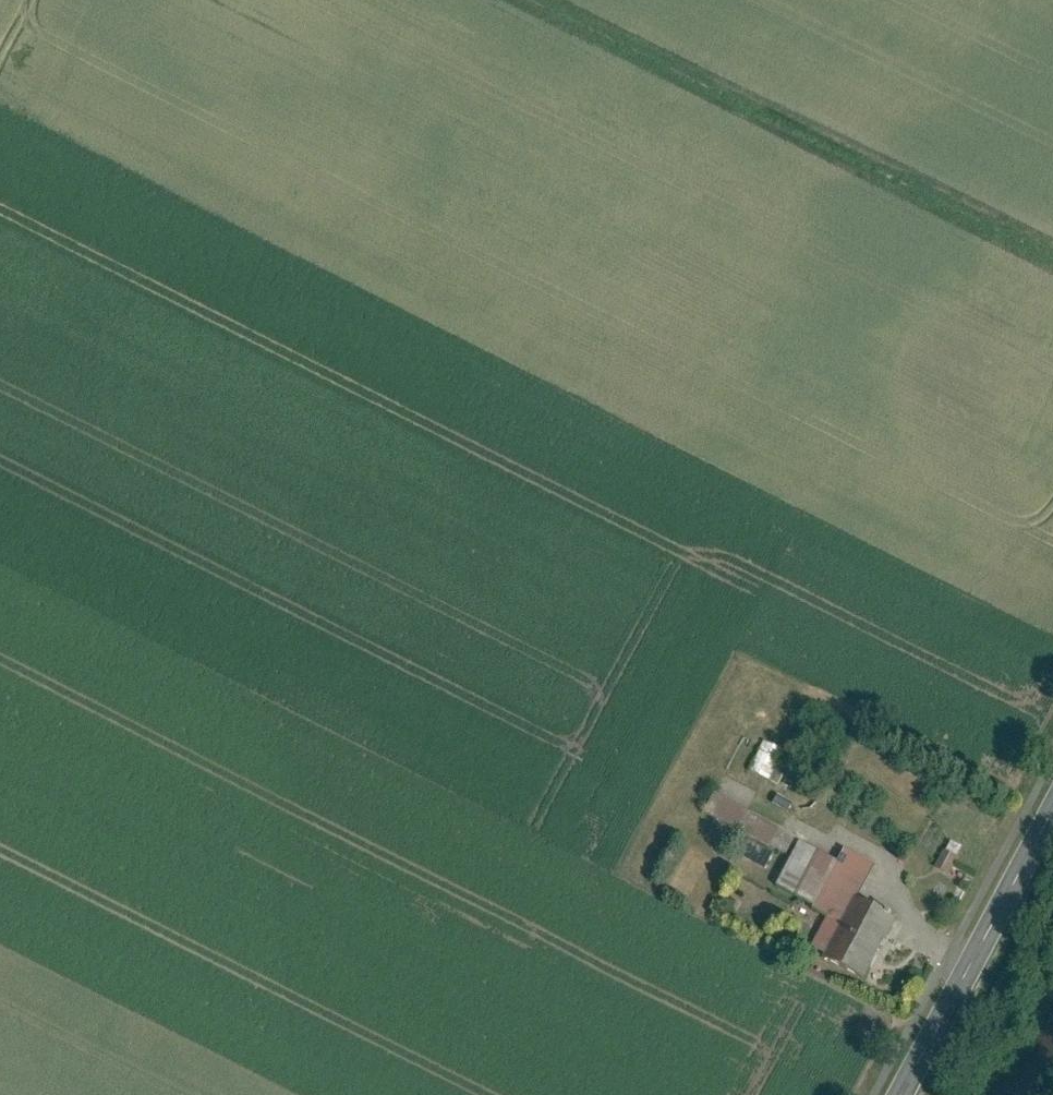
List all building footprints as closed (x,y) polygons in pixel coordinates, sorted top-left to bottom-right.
[(788,750),(767,738),(751,764),(773,777),(788,750)] [(803,827),(725,780),(706,810),(784,857),(803,827)] [(901,918),(857,894),(876,859),(810,824),(777,886),(841,920),(822,955),(868,980),(901,918)]
